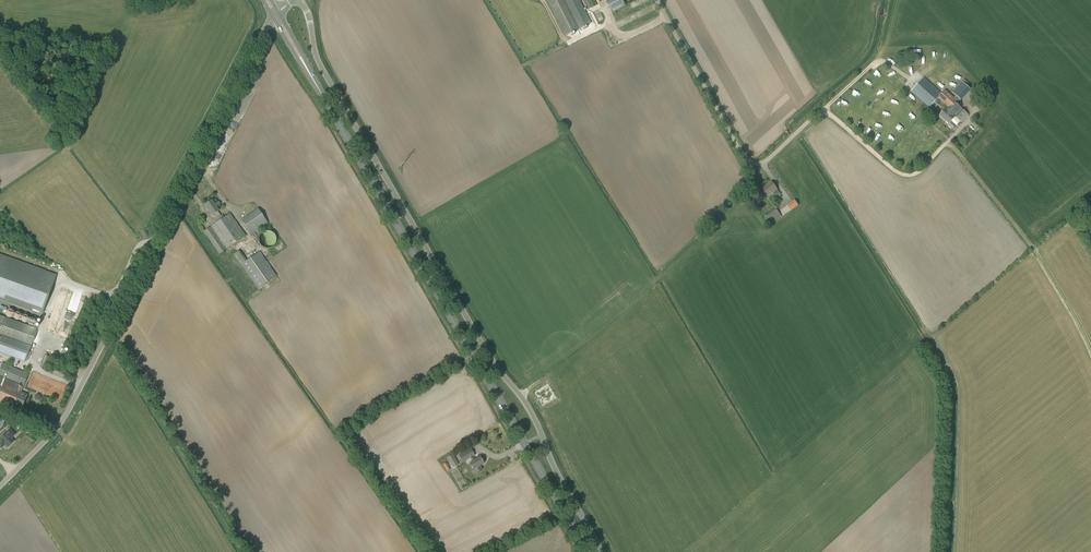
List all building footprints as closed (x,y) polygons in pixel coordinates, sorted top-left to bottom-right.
[(591,23),(580,0),(548,0),(566,36),(591,23)] [(589,9),(594,7),(590,0),(584,0),(589,9)] [(612,12),(625,6),(623,0),(606,0),(612,12)] [(960,118),(965,112),(957,104),(961,100),(971,89),(968,87),(970,85),(964,79),(952,92),(957,97),(955,99),(945,90),(942,94),(923,77),(911,91),(929,108),(938,99),(948,107),(946,109),(946,108),(939,115),(946,121),(950,117),(948,115),(950,113),(952,114),(954,113),(960,118)] [(950,117),(946,121),(948,123),(947,125),(953,129),(956,126),(951,122),(954,119),(957,123),(959,121),(962,123),(969,115),(965,112),(960,118),(954,113),(952,114),(950,113),(948,115),(950,117)] [(768,196),(777,189),(772,182),(763,188),(768,196)] [(217,202),(215,199),(212,201),(212,200),(204,205),(211,216),(214,219),(213,220),(215,223),(203,231),(219,254),(246,236),(230,213),(223,218),(218,211),(219,210),(218,209),(221,207),(219,205),(221,204),(219,201),(217,202)] [(791,211),(799,205),(795,200),(787,205),(791,211)] [(251,235),(268,223),(258,208),(241,220),(251,235)] [(770,225),(782,217),(776,209),(764,217),(770,225)] [(267,248),(268,248),(269,248),(270,248),(271,247),(272,247),(273,246),(274,245),(275,245),(275,244),(276,243),(276,242),(276,241),(276,239),(276,238),(276,237),(275,236),(275,235),(274,234),(273,233),(272,232),(271,232),(270,231),(269,231),(268,231),(267,231),(266,231),(265,231),(264,232),(263,232),(262,233),(261,234),(260,235),(260,236),(259,237),(259,238),(259,239),(259,240),(259,241),(259,242),(259,243),(260,244),(261,245),(261,246),(262,246),(263,247),(264,248),(265,248),(266,248),(267,248)] [(260,251),(241,265),(258,289),(277,276),(260,251)] [(0,254),(0,301),(42,317),(57,275),(0,254)] [(35,328),(0,315),(0,335),(30,346),(35,328)] [(0,335),(0,354),(24,362),(30,346),(0,335)] [(46,368),(50,357),(44,355),(40,366),(46,368)] [(29,374),(3,362),(0,369),(0,401),(21,410),(28,395),(21,392),(23,387),(29,374)] [(10,429),(0,439),(0,447),(1,448),(5,444),(8,447),(14,441),(11,438),(12,436),(13,436),(15,434),(10,429)] [(475,460),(473,456),(475,455),(471,448),(458,455),(463,462),(470,458),(472,462),(470,463),(473,469),(476,473),(482,470),(480,466),(484,463),(480,457),(475,460)] [(453,468),(459,464),(452,454),(447,458),(453,468)]
